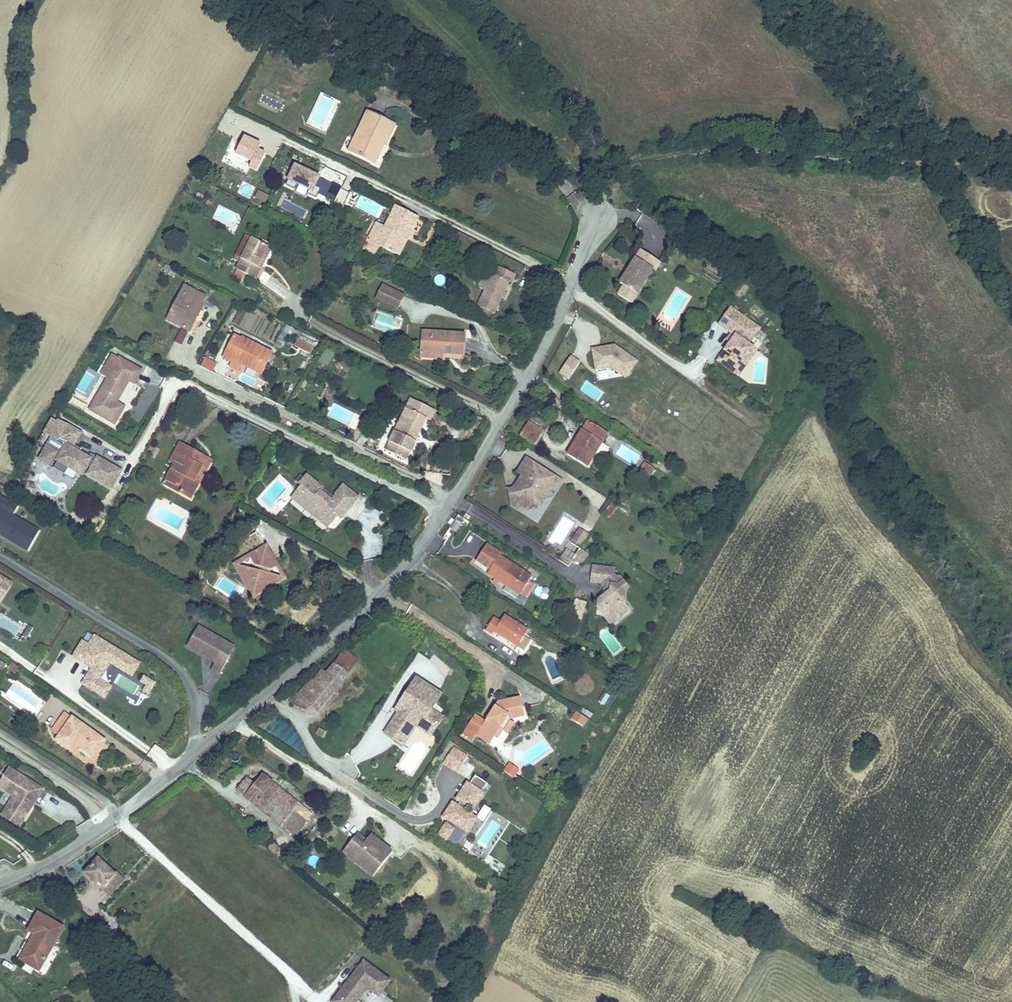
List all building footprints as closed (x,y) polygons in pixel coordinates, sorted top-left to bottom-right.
[(342,154),(363,165),(371,152),(367,150),(371,142),(379,147),(381,148),(391,128),(362,114),(342,154)] [(368,167),(375,155),(379,147),(371,142),(367,150),(371,152),(363,165),(368,167)] [(322,180),(323,178),(295,164),(285,183),(332,206),(336,197),(328,193),(332,185),(322,180)] [(265,204),(269,195),(257,191),(253,200),(265,204)] [(393,209),(380,237),(373,251),(390,259),(399,238),(405,240),(414,221),(393,209)] [(373,251),(380,237),(370,233),(366,242),(359,238),(357,243),(362,245),(358,252),(369,258),(373,251)] [(394,261),(405,240),(399,238),(390,259),(394,261)] [(251,270),(262,250),(248,243),(231,273),(250,284),(257,273),(251,270)] [(268,254),(262,250),(251,270),(257,273),(268,254)] [(622,306),(644,274),(646,276),(652,269),(633,255),(610,286),(614,289),(608,297),(622,306)] [(481,297),(472,313),(489,322),(505,291),(507,292),(511,284),(495,275),(491,283),(489,282),(484,290),(481,297)] [(481,297),(484,290),(479,287),(475,294),(481,297)] [(179,289),(158,325),(182,337),(197,312),(192,309),(199,298),(179,289)] [(394,302),(375,293),(369,305),(388,314),(394,302)] [(722,308),(710,325),(724,334),(727,337),(722,344),(710,362),(720,369),(727,359),(735,364),(746,349),(740,345),(752,329),(722,308)] [(724,334),(719,341),(722,344),(727,337),(724,334)] [(419,362),(441,363),(460,365),(462,344),(421,341),(419,362)] [(589,365),(627,382),(638,358),(600,341),(589,365)] [(309,351),(296,343),(292,351),(304,358),(309,351)] [(234,367),(243,372),(261,383),(273,364),(239,344),(237,348),(229,344),(217,364),(231,371),(234,367)] [(327,367),(335,352),(326,347),(318,362),(327,367)] [(727,359),(720,369),(731,377),(749,351),(746,349),(735,364),(727,359)] [(570,355),(559,373),(569,380),(580,361),(570,355)] [(213,372),(217,363),(204,357),(200,366),(213,372)] [(100,381),(82,413),(107,427),(117,412),(110,408),(121,385),(128,388),(135,375),(106,358),(94,377),(100,381)] [(441,370),(441,363),(419,362),(419,367),(441,370)] [(238,380),(243,372),(234,367),(231,371),(229,375),(238,380)] [(406,403),(385,447),(397,453),(393,460),(404,465),(408,457),(410,458),(415,447),(413,445),(424,424),(428,414),(406,403)] [(433,416),(428,414),(424,424),(428,426),(433,416)] [(515,422),(507,436),(519,444),(528,431),(515,422)] [(575,424),(554,456),(573,468),(594,436),(575,424)] [(53,461),(40,453),(32,467),(43,473),(47,466),(51,468),(62,474),(73,480),(77,479),(81,472),(85,474),(81,481),(105,495),(115,477),(91,463),(88,469),(84,467),(85,465),(73,458),(74,455),(68,452),(75,439),(60,431),(50,449),(57,453),(53,461)] [(397,453),(385,447),(382,454),(393,460),(397,453)] [(174,490),(169,497),(183,505),(192,489),(187,485),(199,464),(171,450),(161,468),(166,471),(157,485),(164,488),(166,485),(174,490)] [(507,503),(519,511),(526,509),(531,501),(539,499),(548,485),(512,461),(503,474),(512,479),(504,490),(492,493),(495,506),(507,503)] [(192,489),(204,468),(199,464),(187,485),(192,489)] [(633,472),(630,475),(636,479),(641,471),(630,464),(628,468),(633,472)] [(62,474),(51,468),(47,475),(58,481),(62,474)] [(307,492),(312,488),(299,474),(291,481),(293,484),(288,489),(283,494),(293,510),(298,515),(307,517),(316,526),(326,517),(329,521),(347,504),(333,489),(322,499),(318,503),(307,492)] [(157,485),(155,489),(169,497),(174,490),(166,485),(164,488),(157,485)] [(322,499),(312,488),(307,492),(318,503),(322,499)] [(508,514),(519,511),(507,503),(495,506),(508,514)] [(0,507),(0,545),(23,558),(34,538),(7,523),(12,514),(0,507)] [(311,531),(316,526),(307,517),(298,515),(311,531)] [(558,546),(570,553),(578,540),(567,533),(558,546)] [(511,600),(520,586),(524,581),(503,567),(502,569),(488,561),(492,557),(476,547),(466,562),(492,578),(489,584),(496,590),(493,594),(508,604),(511,600)] [(274,571),(261,549),(242,560),(248,570),(266,574),(274,571)] [(553,554),(547,564),(558,572),(565,561),(553,554)] [(590,606),(589,610),(606,620),(613,625),(623,617),(615,608),(619,605),(621,590),(613,581),(605,581),(605,573),(584,571),(581,589),(590,589),(594,594),(599,599),(592,604),(590,606)] [(270,579),(240,572),(238,580),(244,591),(256,593),(269,586),(270,579)] [(539,591),(548,593),(549,584),(541,582),(539,591)] [(527,591),(520,586),(511,600),(518,604),(527,591)] [(588,599),(592,604),(599,599),(594,594),(588,599)] [(606,620),(589,610),(589,616),(590,617),(595,616),(600,624),(606,620)] [(595,616),(590,617),(601,633),(613,625),(606,620),(600,624),(595,616)] [(521,634),(497,619),(493,626),(486,622),(476,636),(482,640),(486,636),(509,651),(521,634)] [(182,656),(196,664),(198,662),(201,664),(200,666),(210,672),(205,679),(214,684),(224,667),(216,662),(221,653),(193,636),(182,656)] [(132,672),(87,644),(77,661),(84,665),(83,667),(84,673),(85,674),(85,676),(75,691),(90,701),(97,690),(92,687),(103,670),(124,684),(132,672)] [(84,665),(77,661),(82,653),(75,649),(66,664),(85,676),(85,674),(84,673),(83,667),(84,665)] [(230,658),(221,653),(216,662),(224,667),(230,658)] [(334,656),(325,669),(340,681),(348,666),(334,656)] [(318,678),(332,690),(340,681),(325,669),(318,678)] [(308,719),(332,690),(318,678),(313,685),(309,681),(305,687),(303,685),(291,701),(288,699),(281,707),(297,718),(301,713),(308,719)] [(144,696),(147,692),(136,685),(134,690),(139,693),(144,696)] [(432,702),(407,685),(393,707),(393,712),(375,740),(391,750),(394,745),(388,742),(399,726),(407,731),(423,742),(434,725),(422,717),(432,702)] [(97,705),(103,695),(97,690),(90,701),(97,705)] [(141,702),(144,696),(139,693),(136,699),(141,702)] [(515,720),(511,700),(507,701),(511,721),(515,720)] [(467,718),(455,738),(465,744),(468,739),(479,746),(484,738),(486,740),(489,742),(495,733),(501,723),(511,721),(507,701),(489,705),(482,717),(485,719),(482,725),(478,722),(477,724),(467,718)] [(576,711),(570,719),(582,728),(588,720),(576,711)] [(41,739),(50,745),(65,727),(56,720),(41,739)] [(506,726),(501,723),(495,733),(500,736),(506,726)] [(394,745),(391,750),(393,752),(407,731),(399,726),(388,742),(394,745)] [(65,727),(50,745),(47,749),(62,760),(68,753),(85,765),(96,749),(65,727)] [(314,744),(317,739),(310,735),(307,740),(314,744)] [(458,763),(444,754),(435,770),(448,779),(458,763)] [(1,816),(19,827),(27,815),(23,812),(26,808),(30,810),(37,799),(4,778),(0,784),(0,800),(8,806),(1,816)] [(292,817),(288,813),(282,819),(275,812),(286,802),(259,778),(251,786),(245,781),(232,795),(284,842),(299,827),(295,823),(301,817),(295,813),(292,817)] [(480,788),(468,780),(462,789),(460,788),(449,804),(453,807),(450,811),(445,808),(436,822),(460,837),(470,823),(457,815),(460,811),(465,815),(476,798),(474,797),(480,788)] [(282,819),(288,813),(292,807),(286,802),(275,812),(282,819)] [(477,819),(484,823),(491,809),(483,806),(477,819)] [(1,816),(0,817),(0,827),(13,836),(19,827),(1,816)] [(439,846),(447,834),(439,829),(432,841),(439,846)] [(355,845),(346,838),(343,842),(352,849),(355,845)] [(382,855),(360,839),(355,845),(352,849),(343,842),(332,857),(346,867),(351,860),(368,874),(382,855)] [(264,848),(259,853),(268,861),(273,857),(264,848)] [(368,874),(351,860),(346,867),(363,880),(368,874)] [(94,892),(101,899),(109,890),(117,881),(110,874),(107,877),(90,863),(77,876),(85,884),(87,881),(97,890),(94,892)] [(85,884),(94,892),(97,890),(87,881),(85,884)] [(120,922),(127,913),(120,908),(113,917),(120,922)] [(21,960),(15,967),(28,977),(55,935),(31,920),(21,936),(27,940),(31,943),(26,950),(22,948),(16,957),(21,960)] [(31,943),(27,940),(22,948),(26,950),(31,943)] [(11,965),(15,967),(21,960),(16,957),(11,965)] [(323,1001),(347,1001),(349,999),(345,996),(357,980),(372,991),(381,979),(353,959),(323,1001)] [(372,991),(357,980),(345,996),(349,999),(358,986),(370,995),(372,991)]
